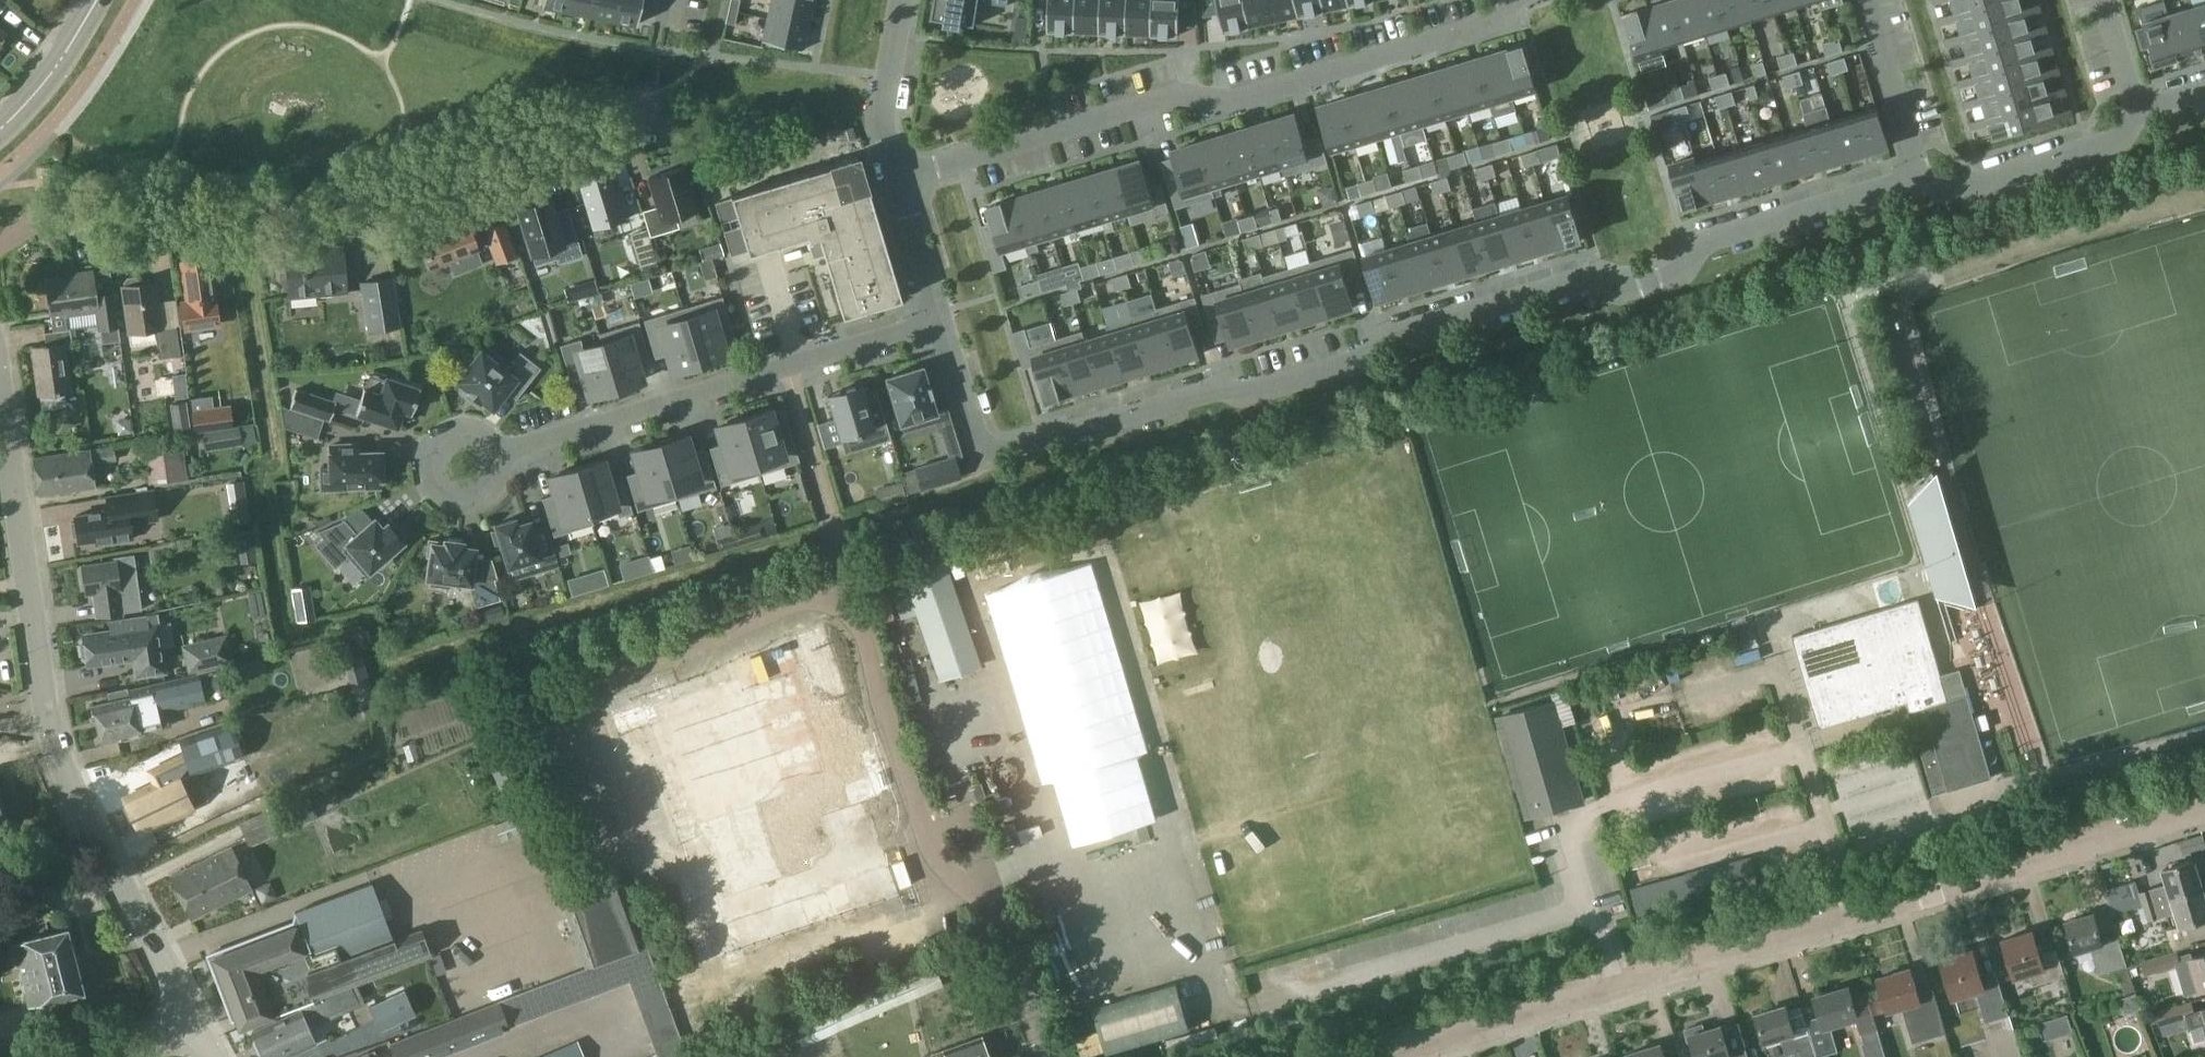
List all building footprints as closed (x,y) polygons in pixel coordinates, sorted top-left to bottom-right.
[(568,0),(542,0),(541,5),(566,10),(568,0)] [(592,0),(568,0),(566,10),(589,15),(592,0)] [(616,0),(592,0),(589,15),(612,19),(616,0)] [(612,19),(636,24),(641,0),(616,0),(612,19)] [(728,9),(737,11),(740,0),(730,0),(728,9)] [(812,5),(790,0),(770,0),(767,18),(808,26),(812,5)] [(932,18),(975,25),(980,0),(935,0),(932,18)] [(1048,29),(1049,29),(1049,31),(1074,32),(1074,30),(1075,30),(1076,0),(1049,0),(1048,29)] [(1075,30),(1100,31),(1101,0),(1076,0),(1075,30)] [(1100,31),(1101,31),(1101,33),(1126,34),(1126,32),(1127,32),(1128,0),(1101,0),(1100,31)] [(1127,32),(1152,33),(1153,0),(1128,0),(1127,32)] [(1152,33),(1153,33),(1152,35),(1177,36),(1177,34),(1179,34),(1180,0),(1153,0),(1152,33)] [(1224,31),(1225,30),(1225,32),(1250,27),(1249,25),(1250,25),(1245,0),(1217,0),(1224,31)] [(1250,25),(1274,20),(1274,19),(1275,19),(1271,0),(1245,0),(1250,25)] [(1275,19),(1299,14),(1296,0),(1271,0),(1275,19)] [(1299,14),(1300,14),(1300,16),(1325,10),(1324,9),(1325,9),(1323,0),(1296,0),(1299,14)] [(1325,9),(1350,4),(1349,0),(1323,0),(1325,9)] [(1671,2),(1683,39),(1705,32),(1695,0),(1678,0),(1671,2)] [(1705,32),(1727,26),(1728,26),(1720,0),(1695,0),(1705,32)] [(1728,26),(1750,19),(1745,0),(1720,0),(1728,26)] [(1750,19),(1773,12),(1769,0),(1745,0),(1750,19)] [(1773,12),(1795,5),(1794,0),(1769,0),(1773,12)] [(1797,9),(1819,3),(1819,0),(1794,0),(1797,9)] [(1954,12),(1986,3),(1985,0),(1951,0),(1954,12)] [(1987,4),(1992,23),(1993,25),(2025,16),(2041,11),(2039,4),(2023,9),(2020,0),(2001,0),(1987,4)] [(2135,29),(2135,30),(2136,30),(2142,48),(2141,49),(2141,50),(2142,49),(2150,47),(2155,63),(2181,56),(2168,14),(2164,0),(2162,0),(2138,7),(2142,22),(2144,27),(2136,29),(2136,28),(2135,29)] [(1671,2),(1649,9),(1660,46),(1683,39),(1671,2)] [(1954,12),(1938,17),(1940,24),(1956,19),(1961,33),(1992,23),(1987,4),(1986,3),(1954,12)] [(2193,6),(2204,45),(2204,3),(2193,6)] [(2168,14),(2181,56),(2204,48),(2204,45),(2193,6),(2168,14)] [(734,24),(737,11),(728,9),(725,22),(734,24)] [(1649,9),(1626,16),(1638,58),(1642,71),(1666,64),(1662,51),(1660,46),(1649,9)] [(1018,16),(1014,36),(1027,38),(1030,18),(1018,16)] [(2025,16),(1993,25),(1999,45),(1999,46),(2031,36),(2047,32),(2045,25),(2029,29),(2025,16)] [(803,49),(808,26),(767,18),(762,40),(803,49)] [(1961,33),(1944,38),(1947,45),(1963,40),(1967,54),(1999,45),(1993,25),(1992,23),(1961,33)] [(2031,36),(1999,46),(2005,65),(2005,67),(2037,57),(2053,53),(2051,45),(2035,50),(2031,36)] [(1839,38),(1831,40),(1834,53),(1843,50),(1839,38)] [(1831,40),(1822,43),(1826,55),(1834,53),(1831,40)] [(1967,54),(1951,59),(1953,66),(1969,61),(1973,75),(2005,65),(1999,46),(1999,45),(1967,54)] [(1523,47),(1500,54),(1513,95),(1513,96),(1536,89),(1523,47)] [(1794,52),(1786,54),(1789,67),(1798,64),(1794,52)] [(1500,54),(1478,60),(1490,102),(1490,103),(1495,117),(1517,110),(1513,96),(1513,95),(1500,54)] [(1786,54),(1777,57),(1781,69),(1789,67),(1786,54)] [(1845,57),(1836,59),(1840,72),(1849,69),(1845,57)] [(2037,57),(2005,67),(2011,86),(2012,88),(2044,78),(2060,73),(2058,66),(2041,71),(2037,57)] [(1836,59),(1828,62),(1832,74),(1840,72),(1836,59)] [(1478,60),(1455,67),(1468,109),(1490,103),(1490,102),(1478,60)] [(1763,61),(1755,63),(1758,76),(1767,73),(1763,61)] [(1973,75),(1957,80),(1959,87),(1975,82),(1980,96),(2011,86),(2005,67),(2005,65),(1973,75)] [(1455,67),(1432,74),(1445,116),(1468,109),(1455,67)] [(1800,70),(1791,73),(1795,85),(1803,83),(1800,70)] [(1726,72),(1718,74),(1722,87),(1730,84),(1726,72)] [(1791,73),(1783,75),(1787,88),(1795,85),(1791,73)] [(1432,74),(1410,81),(1422,122),(1423,123),(1445,116),(1432,74)] [(1718,74),(1710,77),(1713,90),(1722,87),(1718,74)] [(2044,78),(2012,88),(2017,107),(2018,109),(2050,99),(2066,94),(2064,87),(2048,92),(2044,78)] [(1410,81),(1387,88),(1400,129),(1400,130),(1405,145),(1427,138),(1423,123),(1422,122),(1410,81)] [(1754,84),(1746,87),(1750,99),(1758,97),(1754,84)] [(1681,85),(1673,88),(1677,101),(1685,98),(1681,85)] [(1980,96),(1963,101),(1965,108),(1982,103),(1986,117),(2017,107),(2012,88),(2011,86),(1980,96)] [(1387,88),(1365,94),(1377,136),(1377,137),(1400,130),(1400,129),(1387,88)] [(1673,88),(1665,91),(1668,103),(1677,101),(1673,88)] [(1732,91),(1724,93),(1727,106),(1736,103),(1732,91)] [(1724,93),(1715,96),(1719,108),(1727,106),(1724,93)] [(1365,94),(1342,101),(1355,143),(1377,137),(1377,136),(1365,94)] [(2050,99),(2018,109),(2024,130),(2028,129),(2042,124),(2059,119),(2072,115),(2070,108),(2054,113),(2050,99)] [(1342,101),(1319,108),(1331,151),(1332,150),(1355,143),(1342,101)] [(1687,104),(1679,107),(1682,119),(1691,117),(1687,104)] [(1679,107),(1670,109),(1674,122),(1682,119),(1679,107)] [(1876,107),(1853,114),(1864,151),(1888,144),(1876,107)] [(1986,117),(1970,122),(1972,129),(1988,124),(1992,139),(2006,135),(2019,131),(2024,130),(2018,109),(2017,107),(1986,117)] [(1486,110),(1469,114),(1472,126),(1489,122),(1486,110)] [(1277,121),(1271,123),(1286,175),(1328,162),(1320,135),(1303,140),(1296,115),(1291,117),(1290,114),(1277,118),(1277,121)] [(1853,114),(1830,121),(1842,158),(1864,151),(1853,114)] [(1830,121),(1808,128),(1819,165),(1842,158),(1830,121)] [(1254,128),(1246,130),(1259,172),(1282,166),(1285,176),(1286,175),(1271,123),(1266,124),(1265,122),(1253,126),(1254,128)] [(1808,128),(1785,134),(1796,172),(1819,165),(1808,128)] [(1229,135),(1222,137),(1235,180),(1259,172),(1246,130),(1243,131),(1242,129),(1228,133),(1229,135)] [(1532,130),(1524,133),(1528,145),(1536,143),(1532,130)] [(1785,134),(1763,141),(1774,178),(1796,172),(1785,134)] [(1205,143),(1198,145),(1214,197),(1222,194),(1219,184),(1235,180),(1222,137),(1219,139),(1218,136),(1205,140),(1205,143)] [(1510,137),(1501,140),(1505,152),(1513,150),(1510,137)] [(1501,140),(1493,142),(1497,155),(1505,152),(1501,140)] [(1763,141),(1740,148),(1751,185),(1774,178),(1763,141)] [(1164,169),(1168,181),(1176,208),(1214,197),(1198,145),(1194,146),(1193,144),(1180,148),(1181,150),(1173,152),(1176,165),(1164,169)] [(1740,148),(1718,155),(1729,192),(1751,185),(1740,148)] [(1538,149),(1530,151),(1533,164),(1542,161),(1538,149)] [(1464,151),(1456,153),(1460,166),(1468,163),(1464,151)] [(1530,151),(1522,154),(1525,166),(1533,164),(1530,151)] [(1456,153),(1448,156),(1452,168),(1460,166),(1456,153)] [(1694,156),(1694,157),(1706,199),(1729,192),(1718,155),(1696,161),(1694,156)] [(731,198),(716,203),(721,222),(737,217),(740,227),(724,232),(731,255),(747,250),(748,253),(810,235),(819,239),(842,316),(901,298),(858,156),(730,195),(731,198)] [(1694,157),(1670,164),(1683,206),(1706,199),(1694,157)] [(576,171),(575,171),(592,229),(593,229),(593,227),(625,218),(625,219),(626,219),(608,161),(607,161),(608,162),(576,172),(576,171)] [(1141,162),(1115,170),(1128,212),(1132,224),(1157,217),(1156,214),(1169,210),(1161,183),(1149,187),(1141,162)] [(1493,163),(1484,165),(1488,178),(1496,175),(1493,163)] [(1419,164),(1411,167),(1415,179),(1423,177),(1419,164)] [(1484,165),(1476,168),(1480,180),(1488,178),(1484,165)] [(683,167),(649,177),(657,206),(642,210),(650,236),(679,227),(676,217),(697,211),(683,167)] [(1411,167),(1403,169),(1407,182),(1415,179),(1411,167)] [(1115,170),(1090,177),(1107,232),(1115,229),(1111,217),(1128,212),(1115,170)] [(1448,176),(1439,179),(1443,191),(1451,189),(1448,176)] [(1090,177),(1065,185),(1078,227),(1077,227),(1080,235),(1105,227),(1106,232),(1107,232),(1090,177)] [(1374,178),(1366,181),(1370,193),(1378,191),(1374,178)] [(1439,179),(1431,181),(1435,194),(1443,191),(1439,179)] [(1366,181),(1358,183),(1362,195),(1370,193),(1366,181)] [(1065,185),(1040,193),(1053,234),(1078,227),(1065,185)] [(1403,190),(1394,192),(1398,205),(1406,202),(1403,190)] [(1394,192),(1386,195),(1390,207),(1398,205),(1394,192)] [(571,219),(557,224),(550,197),(546,198),(544,193),(529,198),(530,202),(518,206),(535,264),(556,258),(558,263),(582,255),(571,219)] [(1040,193),(1015,200),(1031,252),(1040,249),(1036,239),(1053,234),(1040,193)] [(1568,194),(1545,201),(1557,244),(1581,237),(1568,194)] [(1372,199),(1357,204),(1361,216),(1376,212),(1372,199)] [(999,241),(987,245),(995,271),(1007,267),(1002,250),(1027,242),(1030,252),(1031,252),(1015,200),(998,205),(997,203),(996,203),(996,204),(988,206),(992,218),(991,218),(991,219),(992,219),(999,241)] [(1545,201),(1522,208),(1535,250),(1557,244),(1545,201)] [(1496,202),(1473,208),(1477,222),(1490,264),(1512,257),(1500,215),(1496,202)] [(1278,207),(1270,209),(1274,222),(1282,219),(1278,207)] [(1522,208),(1500,215),(1512,257),(1535,250),(1522,208)] [(1254,214),(1246,217),(1250,229),(1258,227),(1254,214)] [(436,228),(418,235),(430,265),(477,247),(465,217),(448,223),(446,219),(434,224),(436,228)] [(1246,217),(1238,219),(1242,232),(1250,229),(1246,217)] [(1477,222),(1455,229),(1467,271),(1490,264),(1477,222)] [(1178,224),(1180,245),(1191,244),(1189,223),(1178,224)] [(485,231),(497,262),(515,255),(503,224),(485,231)] [(1284,226),(1276,228),(1280,241),(1288,238),(1284,226)] [(1455,229),(1432,236),(1445,278),(1467,271),(1455,229)] [(1260,233),(1252,235),(1256,248),(1264,245),(1260,233)] [(1252,235),(1244,238),(1248,250),(1256,248),(1252,235)] [(1432,236),(1409,242),(1422,285),(1445,278),(1432,236)] [(1409,242),(1387,249),(1400,291),(1422,285),(1409,242)] [(658,267),(651,244),(635,249),(641,272),(658,267)] [(281,266),(280,270),(280,274),(281,279),(283,283),(285,286),(288,286),(289,296),(346,291),(342,246),(321,248),(320,245),(306,246),(307,249),(285,251),(286,262),(283,262),(281,266)] [(1354,248),(1312,261),(1328,313),(1335,311),(1336,313),(1349,309),(1348,307),(1353,305),(1346,280),(1362,275),(1354,248)] [(1139,249),(1131,251),(1135,264),(1143,261),(1139,249)] [(1387,249),(1363,256),(1376,298),(1400,291),(1387,249)] [(182,331),(217,326),(213,294),(207,259),(182,262),(187,298),(178,299),(182,331)] [(1079,261),(1062,266),(1070,290),(1078,288),(1082,287),(1080,280),(1093,276),(1089,264),(1081,266),(1079,261)] [(1097,261),(1089,264),(1093,276),(1101,274),(1097,261)] [(1312,261),(1288,268),(1304,320),(1311,318),(1311,321),(1324,317),(1324,314),(1328,313),(1312,261)] [(1288,268),(1264,275),(1280,327),(1287,325),(1288,328),(1301,324),(1300,321),(1304,320),(1288,268)] [(51,278),(45,279),(50,314),(53,331),(68,329),(66,315),(94,310),(97,329),(100,329),(101,340),(120,338),(118,326),(113,291),(95,294),(92,273),(51,278)] [(1120,275),(1123,288),(1132,285),(1128,273),(1120,275)] [(1120,275),(1112,278),(1116,290),(1123,288),(1120,275)] [(1241,282),(1240,282),(1256,335),(1263,333),(1264,335),(1277,331),(1276,329),(1280,327),(1264,275),(1263,276),(1266,286),(1244,292),(1241,282)] [(128,332),(154,328),(158,358),(180,355),(176,325),(160,327),(154,282),(150,282),(150,278),(139,279),(135,277),(127,277),(124,282),(124,286),(122,286),(128,332)] [(1047,277),(1039,279),(1043,292),(1051,289),(1047,277)] [(361,282),(368,330),(400,325),(392,278),(361,282)] [(585,295),(598,291),(594,280),(581,284),(585,295)] [(1240,282),(1202,294),(1210,321),(1215,339),(1228,335),(1230,343),(1238,340),(1239,342),(1252,338),(1252,336),(1256,335),(1240,282)] [(1078,288),(1070,290),(1073,303),(1082,300),(1078,288)] [(1070,290),(1062,293),(1065,305),(1073,303),(1070,290)] [(722,296),(680,308),(698,365),(700,365),(700,362),(705,361),(706,363),(726,357),(724,347),(724,346),(723,347),(717,328),(731,324),(722,296)] [(1196,296),(1157,308),(1173,360),(1180,358),(1181,360),(1194,356),(1194,353),(1199,352),(1191,327),(1204,323),(1196,296)] [(680,308),(643,320),(655,358),(668,354),(673,370),(675,370),(674,367),(680,365),(681,368),(685,367),(685,370),(686,369),(698,365),(680,308)] [(1157,308),(1132,315),(1148,367),(1155,365),(1156,368),(1169,364),(1168,361),(1173,360),(1157,308)] [(1132,315),(1107,323),(1123,375),(1130,373),(1131,375),(1144,371),(1143,369),(1148,367),(1132,315)] [(601,343),(600,344),(613,388),(616,388),(616,390),(631,386),(632,386),(631,383),(642,380),(637,363),(650,359),(639,321),(598,333),(601,343)] [(1083,330),(1082,330),(1097,383),(1105,380),(1106,383),(1119,379),(1118,376),(1123,375),(1107,323),(1106,323),(1109,333),(1086,340),(1083,330)] [(1026,327),(1013,331),(1024,368),(1036,364),(1043,387),(1047,400),(1055,397),(1055,398),(1056,398),(1055,395),(1072,390),(1057,338),(1031,346),(1026,327)] [(70,390),(64,348),(73,346),(70,328),(68,329),(53,331),(44,332),(45,345),(32,347),(39,394),(41,394),(43,410),(67,406),(65,391),(70,390)] [(1082,330),(1057,338),(1072,390),(1080,388),(1081,390),(1094,386),(1093,384),(1097,383),(1082,330)] [(581,338),(560,345),(568,373),(582,369),(587,387),(586,387),(586,388),(587,388),(590,398),(611,392),(610,389),(613,388),(600,344),(584,348),(581,338)] [(477,355),(474,352),(458,372),(461,375),(458,380),(468,388),(467,390),(481,400),(482,399),(492,407),(506,390),(516,398),(540,367),(529,358),(525,363),(517,356),(505,370),(481,351),(477,355)] [(921,367),(886,377),(900,423),(935,412),(931,397),(933,396),(930,385),(927,386),(921,367)] [(105,385),(122,383),(120,369),(103,371),(105,385)] [(173,382),(186,380),(185,373),(172,375),(173,382)] [(419,387),(386,376),(380,393),(364,388),(360,400),(347,395),(343,408),(397,426),(403,409),(411,412),(419,387)] [(843,398),(830,401),(841,436),(856,432),(856,434),(861,433),(860,431),(873,427),(878,443),(891,439),(880,402),(867,406),(861,385),(841,391),(843,398)] [(296,389),(290,406),(330,419),(335,402),(296,389)] [(187,400),(170,403),(174,428),(190,425),(187,400)] [(232,426),(229,404),(191,410),(194,432),(232,426)] [(280,405),(284,425),(317,437),(322,419),(280,405)] [(770,408),(740,417),(755,464),(756,464),(759,474),(800,461),(791,433),(778,437),(772,419),(773,418),(770,408)] [(722,443),(709,447),(721,485),(759,474),(756,464),(755,464),(740,417),(728,420),(728,423),(717,427),(722,443)] [(239,426),(203,432),(206,450),(242,444),(239,426)] [(659,441),(677,499),(716,487),(705,448),(691,452),(686,436),(675,439),(674,436),(659,441)] [(637,511),(677,499),(659,441),(632,449),(635,460),(636,460),(642,478),(629,482),(637,511)] [(356,452),(356,445),(328,446),(330,488),(380,486),(379,451),(356,452)] [(148,484),(187,477),(182,448),(143,454),(148,484)] [(89,449),(34,457),(39,494),(94,486),(89,449)] [(915,468),(922,488),(959,477),(953,456),(915,468)] [(603,458),(573,467),(591,525),(594,524),(591,514),(616,506),(619,516),(632,512),(624,484),(611,488),(605,469),(606,469),(603,458)] [(553,536),(591,525),(573,467),(560,471),(561,474),(550,477),(555,494),(542,498),(553,536)] [(1917,490),(1908,500),(1950,642),(1956,640),(1945,603),(1972,609),(1930,468),(1913,486),(1917,490)] [(234,520),(247,517),(240,476),(227,479),(234,520)] [(891,497),(904,493),(900,481),(887,485),(891,497)] [(74,515),(75,521),(70,522),(73,536),(77,535),(78,541),(96,539),(97,543),(131,538),(129,523),(156,519),(152,489),(107,496),(109,510),(74,515)] [(495,524),(497,530),(491,532),(496,548),(502,546),(508,567),(531,559),(535,572),(558,565),(552,546),(540,550),(530,520),(517,523),(516,518),(495,524)] [(318,531),(323,537),(315,544),(335,567),(348,556),(364,574),(379,561),(382,564),(393,555),(390,552),(402,541),(399,538),(402,535),(393,524),(390,527),(387,524),(382,528),(374,519),(357,534),(345,520),(318,531)] [(733,534),(737,546),(748,542),(745,530),(733,534)] [(445,541),(429,539),(427,556),(430,556),(427,577),(431,578),(430,585),(449,587),(450,580),(469,583),(476,605),(499,598),(493,577),(472,575),(475,548),(462,547),(463,542),(445,540),(445,541)] [(979,663),(939,547),(899,562),(939,678),(979,663)] [(241,562),(257,559),(255,549),(240,551),(241,562)] [(122,610),(141,608),(134,554),(113,556),(114,560),(81,565),(85,593),(95,592),(97,601),(95,602),(97,615),(123,612),(122,610)] [(566,579),(571,595),(609,584),(604,568),(566,579)] [(1959,669),(1940,674),(1918,598),(1791,635),(1818,727),(1905,702),(1908,712),(1902,713),(1904,720),(1911,718),(1930,784),(1945,779),(1948,790),(1991,777),(1959,669)] [(137,675),(166,671),(157,612),(109,619),(111,629),(96,631),(97,633),(83,635),(84,637),(81,642),(83,655),(87,658),(87,663),(103,661),(103,662),(134,658),(137,675)] [(839,916),(892,900),(866,817),(883,812),(884,790),(871,749),(853,748),(816,629),(732,655),(737,671),(736,682),(738,682),(645,711),(638,686),(597,699),(620,773),(648,765),(682,877),(673,879),(671,912),(676,928),(697,922),(701,922),(700,931),(677,938),(688,973),(867,918),(839,916)] [(1755,655),(1751,640),(1739,644),(1736,631),(1715,636),(1719,652),(1726,650),(1729,662),(1755,655)] [(184,645),(190,673),(235,662),(228,634),(184,645)] [(124,697),(93,704),(101,742),(140,733),(137,721),(161,715),(159,710),(206,700),(200,675),(123,692),(124,697)] [(1503,715),(1499,716),(1528,815),(1556,807),(1558,812),(1574,807),(1572,802),(1585,799),(1556,699),(1503,715)] [(244,757),(232,720),(178,738),(183,754),(191,775),(194,773),(244,757)] [(482,743),(512,815),(534,806),(504,733),(482,743)] [(943,776),(964,769),(955,745),(934,752),(943,776)] [(129,805),(124,807),(133,827),(138,824),(142,832),(192,809),(190,805),(205,798),(194,773),(191,775),(183,754),(149,771),(155,782),(125,797),(129,805)] [(980,781),(971,784),(970,785),(975,800),(985,796),(980,781)] [(305,795),(304,794),(238,820),(249,846),(318,817),(311,801),(311,800),(309,793),(305,795)] [(1995,815),(1992,804),(1982,806),(1984,818),(1995,815)] [(181,896),(241,867),(230,846),(171,875),(181,896)] [(1758,883),(1750,855),(1705,867),(1712,896),(1758,883)] [(2167,883),(2146,890),(2150,905),(2202,889),(2193,859),(2163,868),(2164,871),(2166,880),(2167,883)] [(241,867),(181,896),(191,917),(251,888),(241,867)] [(1685,874),(1633,888),(1640,914),(1693,900),(1685,874)] [(509,878),(509,893),(527,892),(527,877),(509,878)] [(562,904),(585,966),(595,962),(611,956),(646,944),(624,882),(562,904)] [(211,953),(209,959),(232,1019),(238,1016),(242,1026),(298,1004),(356,982),(420,957),(429,954),(419,929),(411,932),(392,939),(370,883),(295,912),(298,920),(211,953)] [(23,884),(0,890),(0,924),(15,920),(41,934),(13,941),(29,1004),(82,990),(66,928),(49,932),(43,911),(31,914),(23,884)] [(2150,905),(2155,920),(2172,914),(2176,913),(2179,922),(2180,925),(2184,924),(2204,918),(2204,899),(2202,889),(2150,905)] [(2093,912),(2065,920),(2075,952),(2090,947),(2099,973),(2126,965),(2117,936),(2101,940),(2093,912)] [(2039,954),(2031,931),(2002,939),(2014,976),(2028,972),(2033,984),(2065,976),(2056,949),(2039,954)] [(611,956),(621,984),(629,981),(634,995),(661,984),(657,974),(646,944),(611,956)] [(1971,949),(1940,959),(1952,997),(1975,990),(1985,1022),(2008,1014),(1994,969),(1979,974),(1971,949)] [(2142,961),(2146,975),(2180,964),(2189,992),(2199,989),(2204,987),(2204,953),(2190,957),(2190,959),(2180,963),(2177,950),(2142,961)] [(595,962),(606,990),(621,984),(611,956),(595,962)] [(585,967),(580,969),(590,996),(606,990),(595,962),(585,966),(585,967)] [(802,1046),(834,1032),(834,1031),(943,985),(935,966),(794,1026),(802,1046)] [(1909,968),(1877,978),(1885,1004),(1887,1012),(1903,1007),(1913,1041),(1930,1036),(1918,998),(1909,968)] [(565,975),(574,1002),(590,996),(580,969),(565,975)] [(549,981),(558,1008),(574,1002),(565,975),(549,981)] [(534,986),(543,1013),(558,1008),(549,981),(534,986)] [(252,1030),(260,1047),(264,1056),(285,1056),(316,1043),(309,1028),(365,1002),(356,982),(298,1004),(300,1008),(252,1030)] [(1107,1053),(1190,1029),(1177,982),(1094,1006),(1107,1053)] [(661,984),(634,995),(640,1010),(667,999),(661,984)] [(518,992),(527,1019),(543,1013),(534,986),(518,992)] [(1806,1020),(1817,1056),(1837,1050),(1829,1024),(1856,1017),(1867,1056),(1884,1056),(1866,992),(1851,997),(1848,986),(1814,996),(1820,1015),(1806,1020)] [(404,990),(369,1006),(380,1029),(414,1014),(404,990)] [(527,1019),(518,992),(502,998),(511,1025),(518,1023),(527,1019)] [(2125,1013),(2141,1007),(2135,992),(2119,998),(2125,1013)] [(667,999),(640,1010),(646,1026),(673,1015),(672,1014),(667,999)] [(2204,1008),(2194,1010),(2191,1000),(2155,1011),(2159,1024),(2186,1017),(2189,1028),(2203,1023),(2204,1030),(2204,1007),(2204,1008)] [(391,1043),(396,1056),(436,1056),(510,1029),(500,1003),(391,1043)] [(1796,1056),(1816,1056),(1809,1032),(1793,1037),(1792,1032),(1785,1005),(1755,1015),(1763,1041),(1780,1036),(1785,1055),(1795,1052),(1796,1056)] [(2038,1018),(2044,1038),(2067,1031),(2062,1012),(2038,1018)] [(646,1026),(651,1041),(678,1030),(673,1015),(646,1026)] [(1683,1029),(1687,1041),(1691,1040),(1696,1056),(1748,1056),(1744,1045),(1727,1050),(1719,1025),(1703,1030),(1701,1024),(1683,1029)] [(2118,1043),(2133,1043),(2133,1027),(2118,1027),(2118,1043)] [(651,1056),(652,1056),(688,1056),(678,1030),(651,1041),(656,1054),(651,1056)] [(980,1036),(931,1054),(932,1056),(992,1056),(990,1052),(984,1048),(980,1036)] [(577,1040),(537,1056),(585,1056),(577,1040)] [(1626,1054),(1627,1056),(1663,1056),(1659,1044),(1626,1054)]
